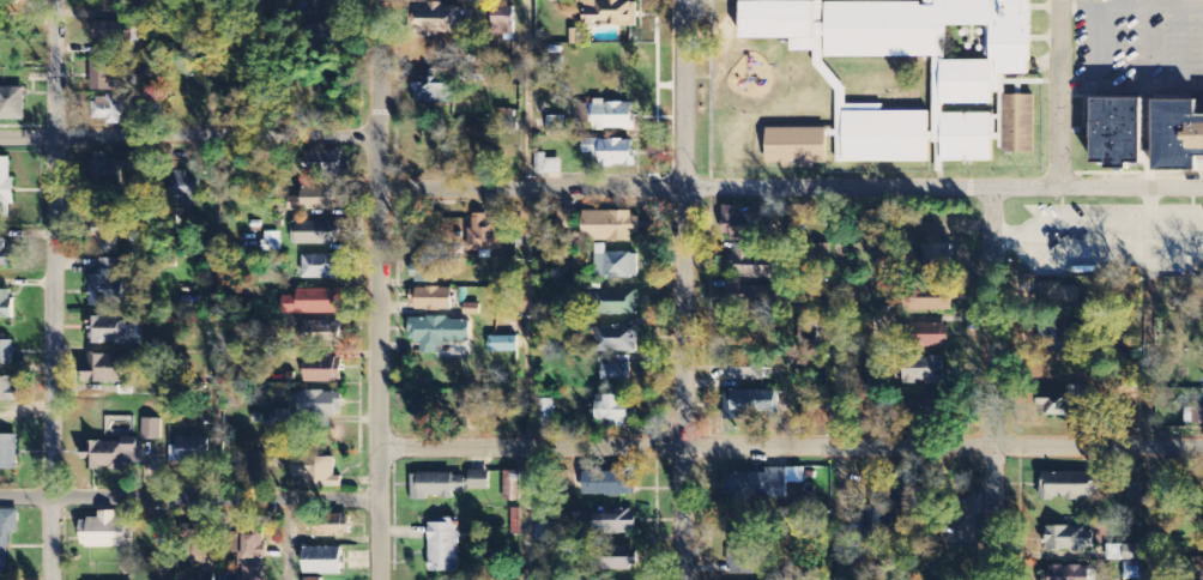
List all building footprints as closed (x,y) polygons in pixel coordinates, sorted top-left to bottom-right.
[(638,1),(598,1),(598,0),(586,0),(586,26),(637,27),(638,1)] [(932,144),(942,144),(942,162),(992,163),(993,115),(944,114),(944,105),(994,106),(995,94),(1001,94),(1001,75),(1031,76),(1033,0),(925,0),(925,5),(827,2),(826,24),(815,24),(816,3),(742,1),(741,39),(791,41),(791,52),(825,53),(825,57),(934,60),(932,144)] [(461,36),(462,5),(417,4),(416,35),(461,36)] [(514,36),(515,5),(495,4),(493,35),(514,36)] [(140,45),(139,23),(96,24),(96,46),(140,45)] [(310,25),(310,37),(331,36),(331,24),(310,25)] [(91,64),(92,91),(136,90),(135,63),(91,64)] [(498,87),(514,87),(514,69),(497,70),(498,87)] [(413,103),(456,104),(456,83),(445,83),(446,71),(426,71),(426,77),(413,77),(413,103)] [(0,89),(0,123),(24,122),(24,88),(0,89)] [(1036,96),(1004,96),(1003,153),(1035,154),(1036,96)] [(92,120),(106,121),(106,126),(121,126),(121,98),(93,97),(92,120)] [(1094,166),(1130,167),(1130,164),(1142,164),(1143,99),(1095,98),(1094,166)] [(1198,170),(1198,157),(1202,157),(1202,116),(1199,116),(1199,100),(1156,100),(1156,170),(1198,170)] [(634,102),(593,103),(594,131),(634,131),(634,102)] [(837,163),(929,163),(930,112),(838,112),(837,163)] [(767,166),(815,165),(815,164),(827,163),(827,129),(767,130),(767,166)] [(584,155),(600,155),(600,167),(634,167),(634,140),(584,140),(584,155)] [(341,154),(304,153),(304,177),(341,178),(341,154)] [(535,175),(562,175),(561,160),(545,160),(545,154),(535,155),(535,175)] [(10,220),(10,207),(14,207),(14,178),(10,178),(11,158),(0,158),(0,220),(10,220)] [(127,171),(127,160),(93,159),(92,185),(120,186),(121,171),(127,171)] [(199,180),(187,180),(187,173),(172,173),(172,200),(183,200),(183,211),(200,210),(199,180)] [(289,211),(341,212),(341,198),(336,198),(336,189),(301,189),(301,198),(289,198),(289,211)] [(724,240),(767,239),(766,214),(738,215),(737,207),(723,207),(724,240)] [(558,230),(575,230),(575,211),(558,211),(558,230)] [(632,243),(632,235),(640,235),(640,214),(583,213),(582,242),(632,243)] [(480,252),(480,260),(492,260),(492,253),(502,252),(501,216),(469,217),(470,253),(480,252)] [(118,255),(119,234),(123,235),(124,220),(95,219),(94,254),(118,255)] [(340,247),(340,223),(295,222),(294,245),(340,247)] [(281,234),(264,234),(264,252),(281,253),(281,234)] [(11,250),(7,251),(6,240),(0,240),(0,267),(12,267),(11,250)] [(953,244),(925,245),(926,275),(954,274),(953,244)] [(606,254),(606,246),(596,246),(596,280),(638,279),(638,254),(606,254)] [(774,280),(775,254),(730,253),(730,279),(774,280)] [(303,280),(342,279),(341,256),(303,257),(303,280)] [(413,283),(441,284),(441,258),(413,258),(413,283)] [(90,307),(124,307),(125,279),(121,279),(121,261),(100,260),(100,274),(91,274),(90,307)] [(488,277),(465,277),(465,289),(489,288),(488,277)] [(1079,288),(1062,288),(1062,283),(1040,284),(1040,309),(1079,308),(1079,288)] [(726,309),(775,311),(776,288),(727,286),(726,309)] [(452,312),(452,290),(409,289),(409,311),(452,312)] [(0,291),(0,320),(12,321),(13,292),(0,291)] [(298,298),(283,298),(283,314),(342,315),(342,291),(298,291),(298,298)] [(637,315),(636,291),(601,292),(602,316),(637,315)] [(953,299),(916,299),(916,313),(953,313),(953,299)] [(136,346),(137,320),(93,319),(93,328),(90,328),(89,345),(136,346)] [(409,320),(409,343),(421,342),(421,354),(437,354),(436,344),(471,344),(471,319),(409,320)] [(950,348),(949,322),(913,323),(914,348),(950,348)] [(341,323),(304,324),(305,345),(342,344),(341,323)] [(636,354),(637,327),(593,326),(592,353),(636,354)] [(1040,329),(1039,351),(1071,352),(1071,330),(1040,329)] [(518,338),(490,337),(489,353),(518,354),(518,338)] [(13,341),(0,342),(0,366),(13,365),(13,341)] [(83,384),(123,385),(123,356),(91,355),(90,364),(84,364),(83,384)] [(944,358),(906,357),(906,384),(943,385),(944,358)] [(304,384),(341,383),(340,359),(304,360),(304,384)] [(765,381),(764,360),(726,362),(726,382),(765,381)] [(630,362),(602,362),(602,382),(630,383),(630,362)] [(0,378),(0,403),(16,403),(16,378),(0,378)] [(1081,416),(1081,390),(1036,392),(1037,417),(1081,416)] [(342,393),(298,392),(298,417),(342,418),(342,393)] [(778,393),(725,392),(724,416),(778,417),(778,393)] [(597,402),(597,422),(610,422),(609,428),(625,429),(625,419),(629,419),(630,397),(605,396),(605,403),(597,402)] [(554,400),(539,400),(539,435),(554,435),(554,400)] [(291,411),(274,410),(273,428),(290,428),(291,411)] [(161,441),(162,420),(143,420),(142,441),(161,441)] [(18,436),(0,436),(0,470),(17,470),(18,436)] [(206,466),(206,439),(177,440),(177,448),(171,448),(171,462),(180,462),(180,467),(206,466)] [(141,464),(141,444),(82,445),(82,456),(91,456),(91,470),(127,470),(127,464),(141,464)] [(293,479),(304,478),(304,489),(341,488),(341,477),(335,477),(335,458),(293,459),(293,479)] [(725,474),(725,498),(787,499),(787,484),(805,485),(805,470),(769,469),(769,474),(725,474)] [(468,491),(490,491),(491,472),(469,472),(468,491)] [(520,502),(520,473),(505,473),(505,502),(520,502)] [(631,473),(583,474),(583,498),(632,496),(631,473)] [(1092,500),(1092,492),(1101,492),(1100,482),(1092,483),(1091,474),(1040,475),(1041,501),(1092,500)] [(465,475),(411,476),(411,500),(454,500),(454,494),(465,494),(465,475)] [(896,511),(924,512),(925,475),(897,475),(896,511)] [(9,534),(19,534),(19,511),(0,511),(0,574),(8,574),(9,534)] [(637,511),(597,511),(597,535),(637,536),(637,511)] [(132,548),(132,532),(126,532),(126,519),(116,519),(116,512),(99,512),(99,520),(81,521),(81,549),(132,548)] [(350,538),(351,526),(343,526),(344,519),(314,519),(314,538),(350,538)] [(429,573),(459,573),(458,519),(443,519),(443,524),(428,524),(429,573)] [(555,524),(539,524),(540,544),(556,544),(555,524)] [(1046,528),(1046,557),(1084,558),(1085,549),(1093,550),(1094,529),(1046,528)] [(243,579),(264,579),(263,536),(242,536),(243,579)] [(747,576),(746,536),(730,537),(731,576),(747,576)] [(637,570),(636,546),(602,547),(603,571),(637,570)] [(1107,562),(1141,563),(1141,547),(1107,546),(1107,562)] [(341,576),(342,549),(304,549),(304,576),(341,576)] [(1139,564),(1123,564),(1123,579),(1139,579),(1139,564)] [(1089,579),(1094,579),(1094,568),(1042,567),(1042,579),(1089,579)]
